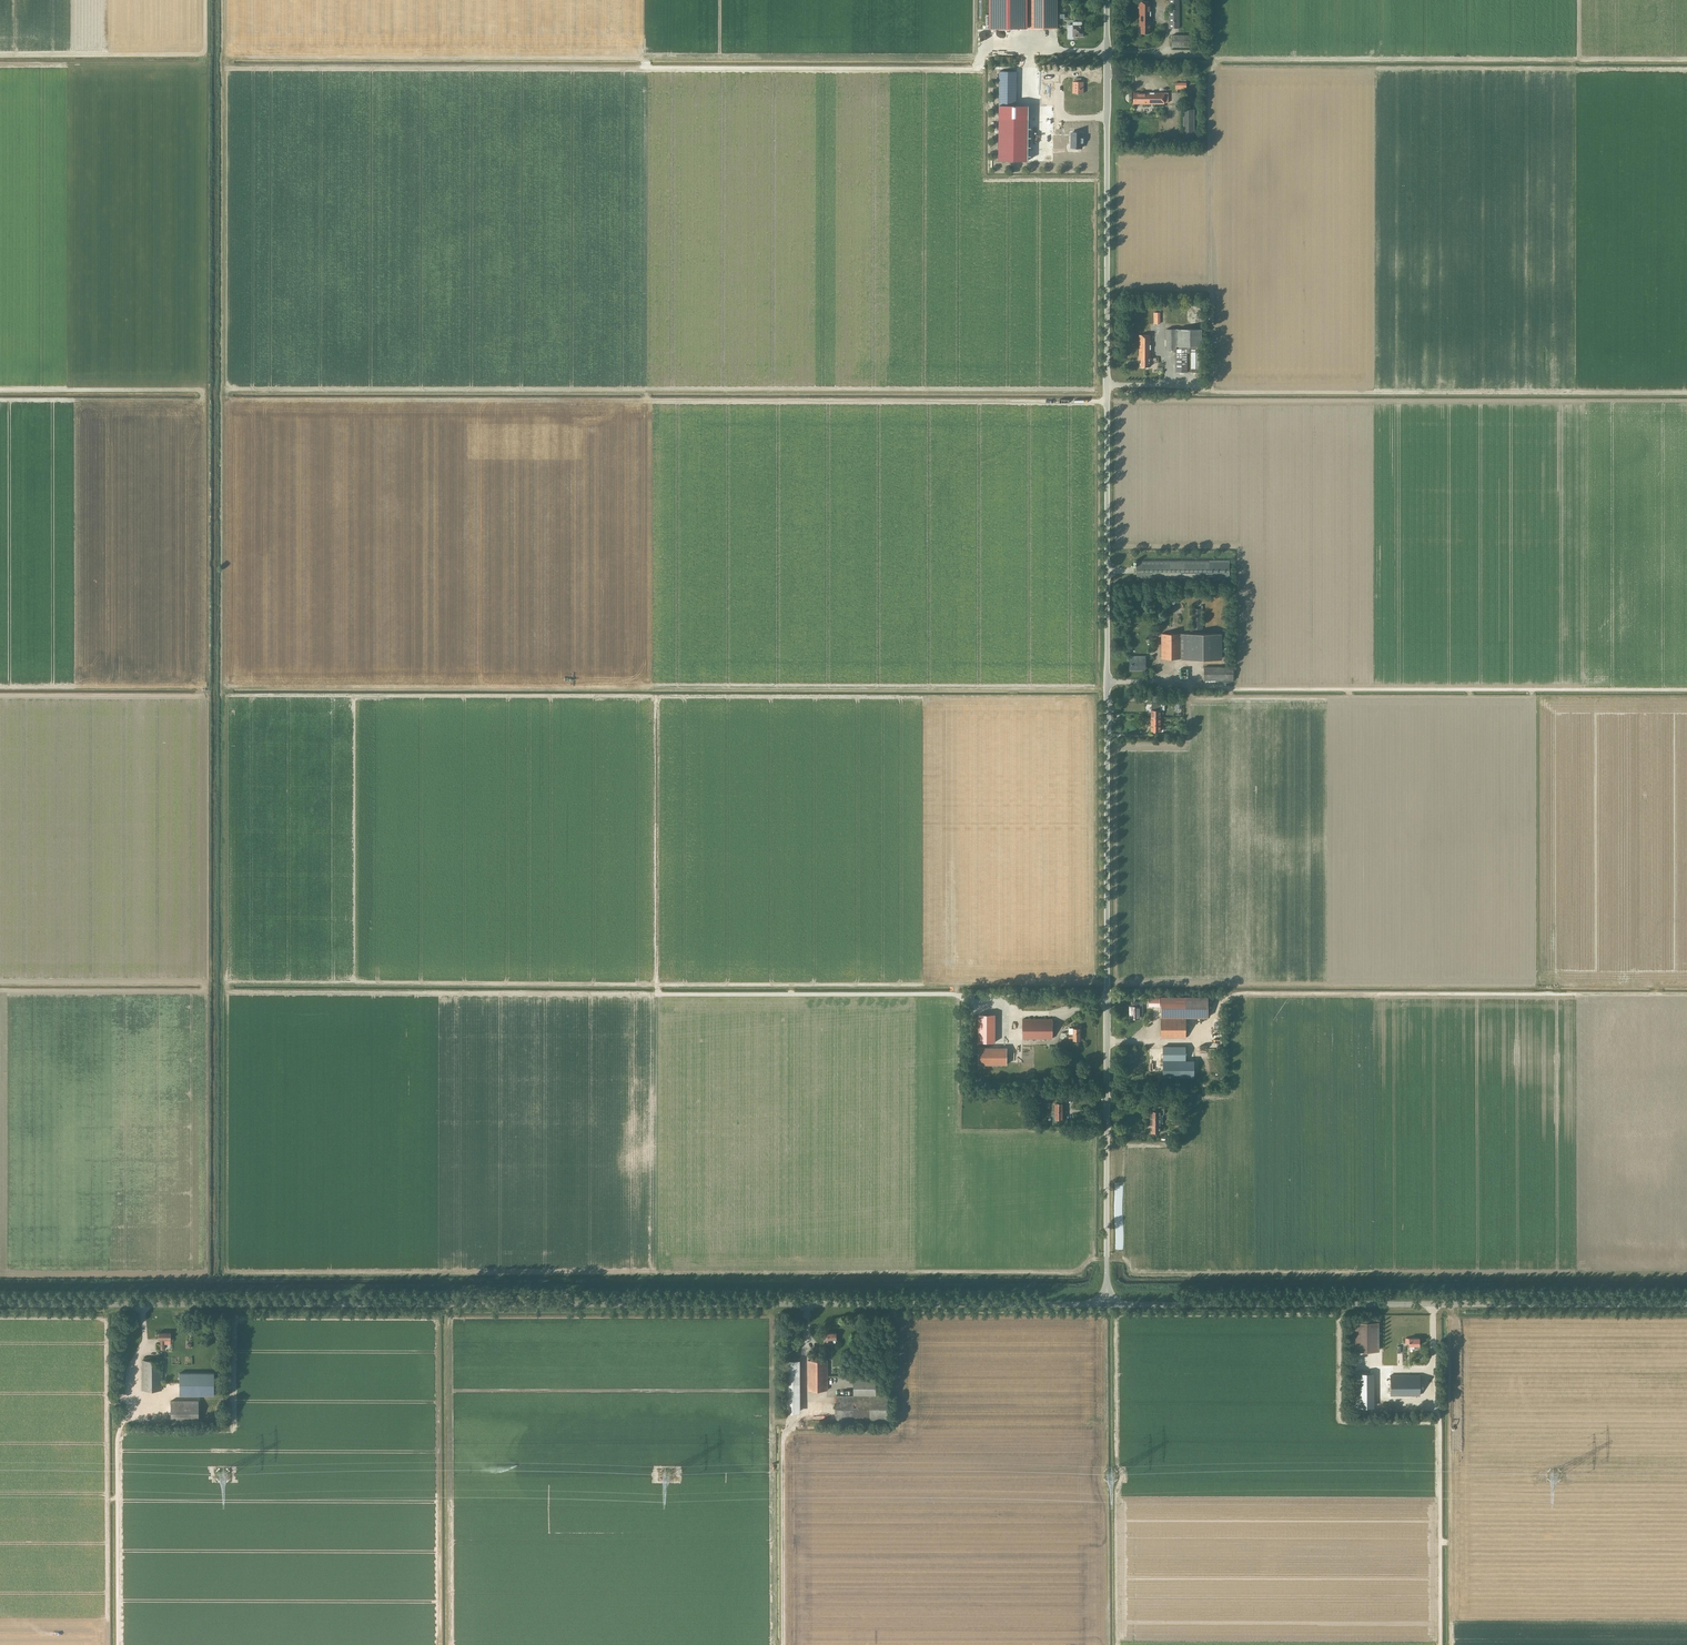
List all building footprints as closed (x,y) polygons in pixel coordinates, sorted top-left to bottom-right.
[(1029,8),(1029,0),(1027,0),(989,0),(989,28),(1027,28),(1027,8),(1029,8)] [(1057,0),(1029,0),(1029,29),(1057,29),(1057,0)] [(1179,29),(1179,0),(1168,0),(1168,29),(1179,29)] [(1150,28),(1150,1),(1139,1),(1139,26),(1141,26),(1141,34),(1149,34),(1149,28),(1150,28)] [(1073,26),(1073,37),(1084,37),(1084,26),(1082,26),(1082,22),(1075,22),(1075,26),(1073,26)] [(1200,47),(1200,35),(1172,35),(1172,46),(1200,47)] [(996,74),(996,78),(999,78),(999,105),(1016,105),(1016,71),(999,71),(999,74),(996,74)] [(1074,93),(1083,93),(1083,82),(1074,82),(1074,93)] [(1033,102),(1052,103),(1052,97),(1040,96),(1040,92),(1053,92),(1053,85),(1031,84),(1031,92),(1039,92),(1039,96),(1033,96),(1033,102)] [(1164,104),(1164,93),(1133,93),(1133,104),(1164,104)] [(1033,103),(1033,113),(1054,113),(1054,103),(1033,103)] [(1027,105),(1016,105),(999,105),(999,118),(998,118),(998,131),(998,154),(998,160),(1004,160),(1027,160),(1027,105)] [(1194,139),(1194,109),(1183,109),(1183,139),(1194,139)] [(1034,125),(1033,133),(1051,134),(1052,125),(1034,125)] [(1071,133),(1071,147),(1082,147),(1082,142),(1083,142),(1083,138),(1082,138),(1082,133),(1071,133)] [(1201,329),(1166,329),(1166,348),(1176,348),(1176,371),(1187,371),(1187,352),(1191,352),(1191,371),(1200,371),(1200,346),(1201,346),(1201,329)] [(1150,361),(1150,334),(1139,334),(1139,359),(1141,359),(1141,367),(1148,367),(1148,361),(1150,361)] [(1210,561),(1137,561),(1137,580),(1210,580),(1229,580),(1229,560),(1210,560),(1210,561)] [(1192,629),(1203,629),(1203,605),(1192,605),(1192,629)] [(1220,634),(1161,634),(1161,658),(1179,658),(1220,658),(1220,634)] [(1147,658),(1128,658),(1130,658),(1130,663),(1131,663),(1131,667),(1137,667),(1137,669),(1141,669),(1141,667),(1144,667),(1144,663),(1145,663),(1145,658),(1147,658)] [(1233,680),(1233,667),(1203,667),(1203,680),(1233,680)] [(1160,717),(1160,710),(1160,703),(1152,703),(1152,710),(1151,710),(1151,717),(1160,717)] [(1208,997),(1161,997),(1161,1017),(1208,1017),(1208,997)] [(1132,1006),(1130,1006),(1130,1018),(1140,1018),(1140,1013),(1143,1013),(1143,1003),(1132,1003),(1132,1006)] [(1073,1005),(1058,1008),(1060,1018),(1063,1018),(1063,1014),(1074,1012),(1073,1005)] [(978,1014),(978,1042),(995,1042),(995,1014),(978,1014)] [(1185,1038),(1185,1018),(1161,1018),(1161,1038),(1185,1038)] [(1023,1039),(1052,1038),(1052,1019),(1023,1019),(1023,1039)] [(1073,1040),(1080,1040),(1080,1028),(1073,1028),(1073,1034),(1069,1034),(1069,1038),(1073,1038),(1073,1040)] [(1163,1059),(1185,1059),(1185,1046),(1163,1047),(1163,1059)] [(979,1065),(994,1065),(1007,1065),(1006,1048),(978,1048),(979,1065)] [(1185,1059),(1163,1059),(1163,1077),(1194,1077),(1194,1060),(1185,1060),(1185,1059)] [(1062,1111),(1062,1102),(1057,1102),(1057,1098),(1048,1098),(1048,1102),(1052,1102),(1052,1111),(1051,1111),(1062,1111)] [(1160,1118),(1160,1114),(1164,1114),(1164,1106),(1158,1106),(1158,1111),(1150,1111),(1150,1118),(1160,1118)] [(1062,1119),(1062,1111),(1051,1111),(1052,1111),(1052,1115),(1053,1116),(1053,1123),(1058,1123),(1058,1119),(1062,1119)] [(1378,1350),(1378,1323),(1355,1323),(1355,1350),(1378,1350)] [(171,1339),(171,1332),(158,1332),(158,1339),(160,1339),(160,1349),(164,1349),(164,1339),(171,1339)] [(836,1339),(836,1333),(824,1333),(824,1339),(826,1339),(826,1344),(830,1344),(830,1339),(836,1339)] [(162,1390),(162,1360),(142,1360),(142,1390),(162,1390)] [(800,1360),(786,1360),(786,1413),(800,1413),(800,1360)] [(808,1390),(827,1390),(827,1360),(808,1360),(808,1390)] [(214,1373),(179,1373),(179,1395),(214,1395),(214,1373)] [(1356,1407),(1374,1407),(1373,1373),(1355,1373),(1356,1407)] [(1420,1375),(1390,1375),(1390,1395),(1420,1395),(1420,1375)] [(836,1395),(836,1420),(888,1420),(888,1395),(880,1395),(880,1390),(876,1390),(876,1379),(853,1379),(853,1395),(836,1395)] [(171,1424),(198,1424),(198,1400),(170,1401),(171,1424)]
